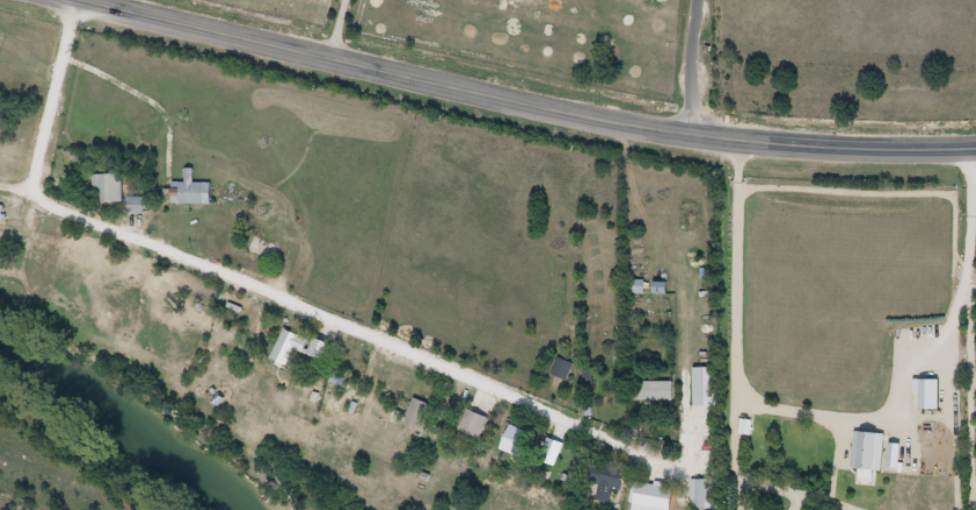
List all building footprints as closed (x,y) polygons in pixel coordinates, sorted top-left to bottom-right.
[(102,174),(102,203),(130,203),(130,174),(102,174)] [(204,188),(185,188),(185,205),(204,205),(204,188)] [(151,213),(151,198),(135,198),(135,213),(151,213)] [(7,223),(12,208),(1,205),(0,208),(0,221),(7,223)] [(636,293),(649,293),(649,281),(636,281),(636,293)] [(304,348),(313,352),(319,340),(293,327),(279,357),(296,365),(304,348)] [(321,353),(336,358),(341,342),(326,337),(321,353)] [(558,375),(574,379),(578,361),(563,358),(558,375)] [(681,381),(640,381),(640,400),(681,400),(681,381)] [(444,406),(422,396),(410,421),(432,431),(444,406)] [(487,439),(497,416),(475,407),(466,429),(487,439)] [(508,450),(537,459),(537,457),(561,465),(569,441),(516,424),(508,450)] [(591,481),(605,485),(602,499),(617,503),(621,488),(630,490),(635,469),(596,460),(591,481)] [(644,491),(679,504),(684,491),(649,478),(644,491)]
